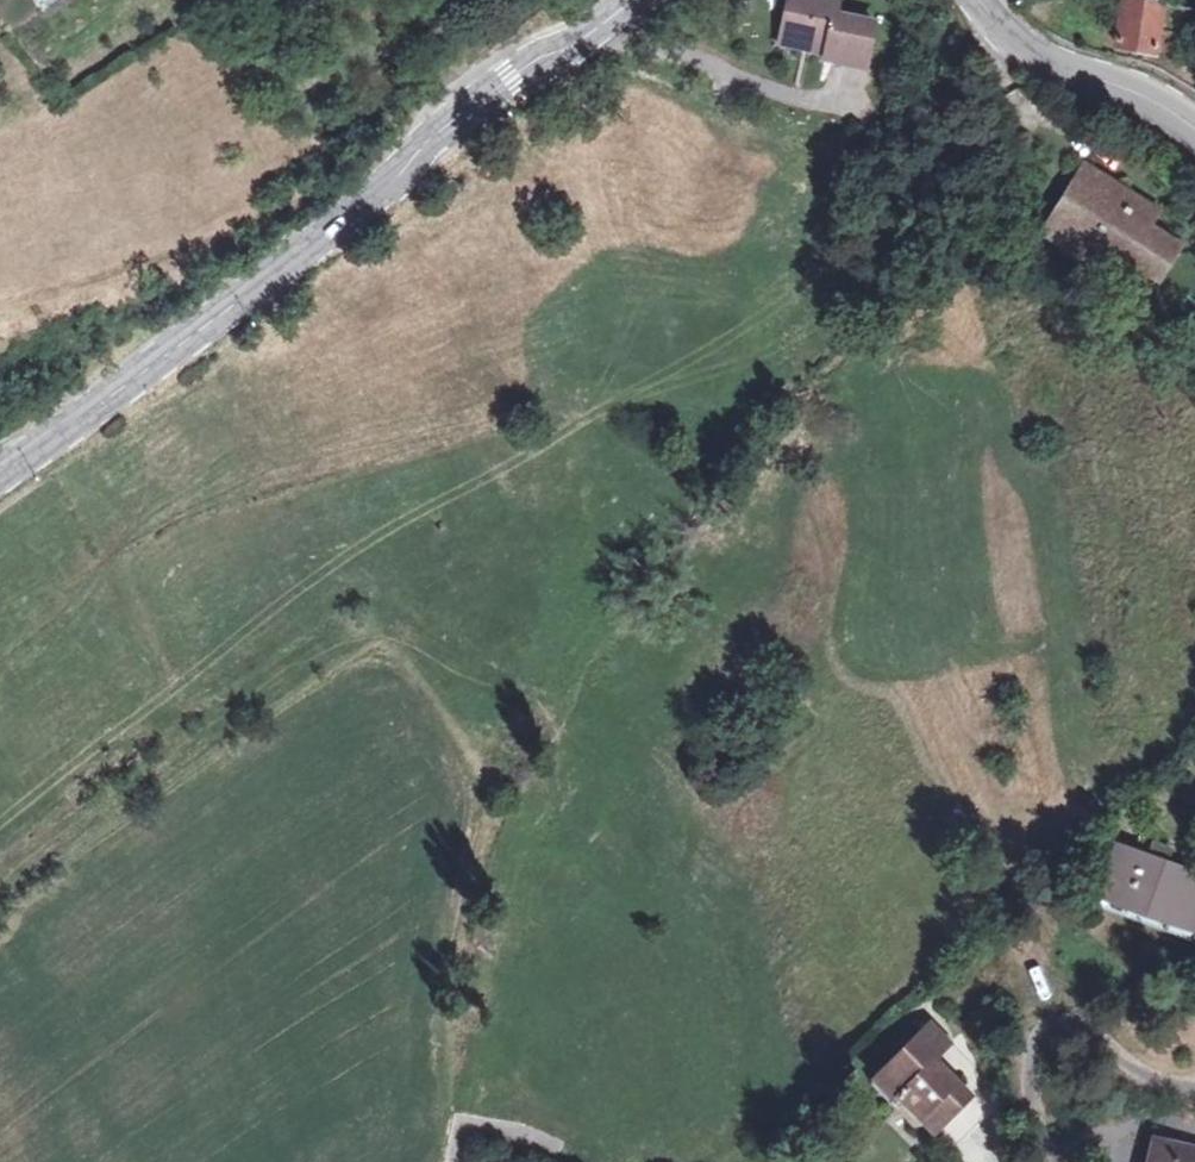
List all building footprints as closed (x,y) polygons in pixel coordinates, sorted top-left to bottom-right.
[(1157,29),(1161,2),(1141,0),(1121,0),(1116,41),(1155,46),(1157,29)] [(862,59),(870,13),(830,5),(826,20),(779,10),(770,52),(814,61),(816,49),(862,59)] [(1157,29),(1155,46),(1189,51),(1191,34),(1157,29)] [(1089,260),(1098,242),(1124,261),(1127,257),(1147,265),(1161,242),(1140,230),(1151,209),(1094,174),(1081,195),(1068,186),(1052,212),(1063,220),(1052,239),(1089,260)] [(1124,836),(1101,896),(1194,932),(1194,863),(1181,857),(1186,845),(1167,838),(1162,851),(1124,836)] [(873,1080),(915,1131),(952,1099),(939,1084),(954,1071),(928,1037),(873,1080)] [(1152,1161),(1194,1161),(1194,1147),(1157,1140),(1152,1161)]
